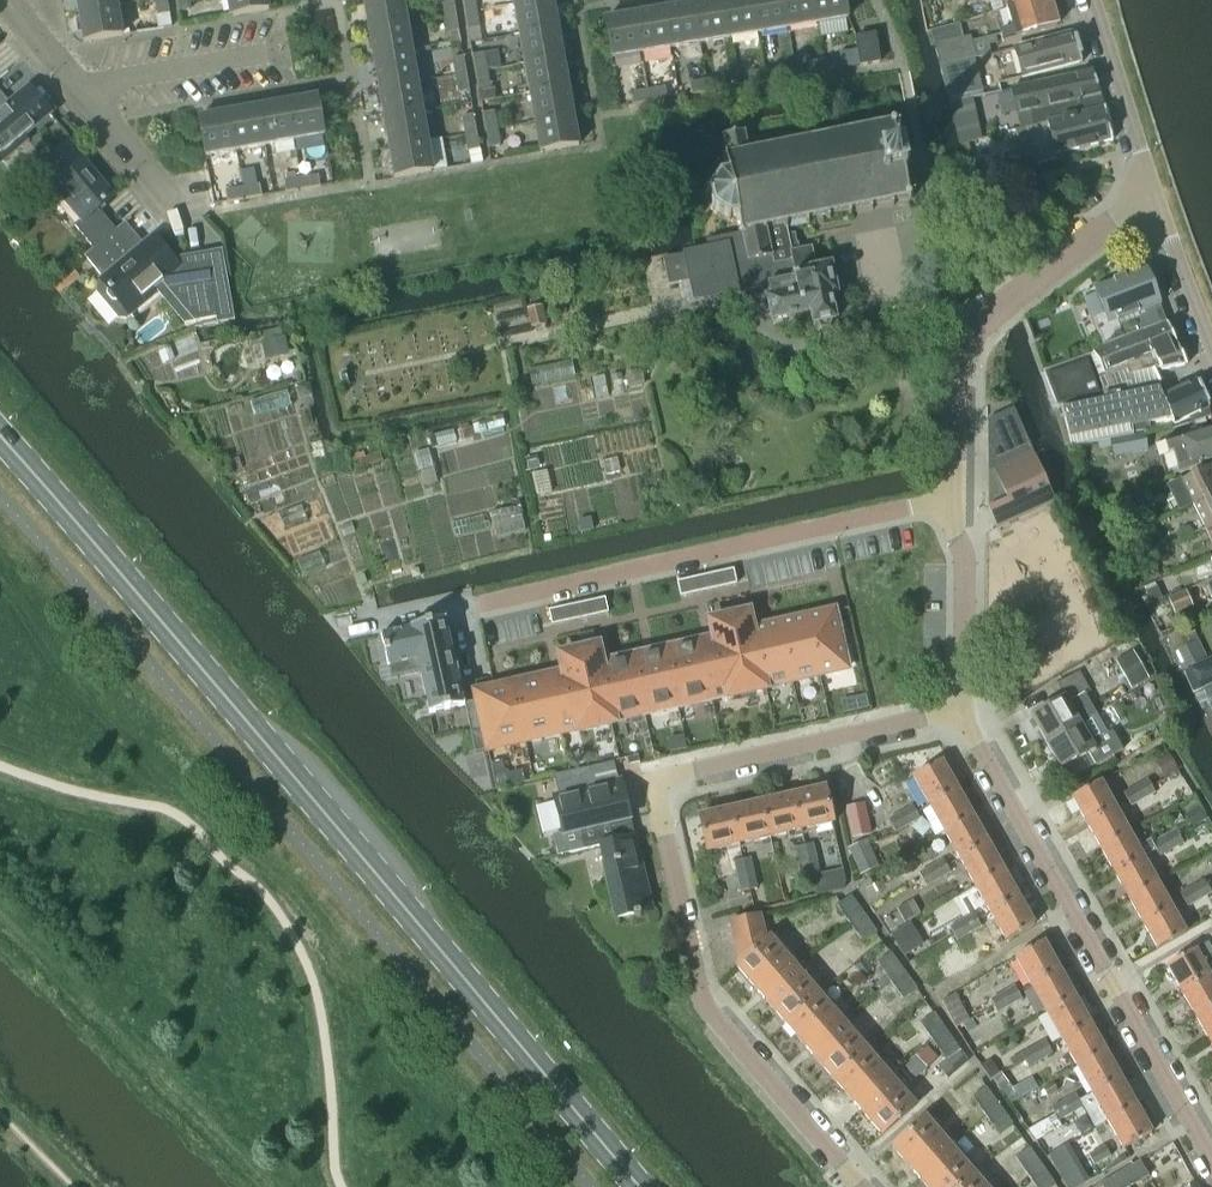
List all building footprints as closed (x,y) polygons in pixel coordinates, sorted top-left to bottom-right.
[(118,5),(117,0),(77,0),(79,12),(118,5)] [(159,14),(169,12),(167,0),(157,0),(159,14)] [(188,0),(177,0),(179,11),(190,9),(188,0)] [(231,16),(270,9),(268,0),(228,0),(231,16)] [(408,21),(405,0),(364,0),(369,28),(408,21)] [(444,17),(457,14),(455,0),(441,0),(444,17)] [(477,11),(475,0),(463,0),(465,13),(477,11)] [(558,26),(553,0),(534,0),(514,3),(519,33),(558,26)] [(729,38),(723,0),(716,0),(693,4),(700,43),(729,38)] [(759,33),(753,0),(723,0),(729,38),(759,33)] [(788,28),(784,0),(753,0),(759,33),(788,28)] [(818,23),(814,0),(784,0),(788,28),(818,23)] [(818,23),(847,19),(844,0),(814,0),(818,23)] [(1006,9),(1013,30),(1000,33),(1003,41),(1057,25),(1050,0),(1036,0),(1006,9)] [(1006,9),(1036,0),(1004,0),(1006,9)] [(671,48),(700,43),(693,4),(664,9),(671,48)] [(118,5),(79,12),(84,41),(123,35),(118,5)] [(641,53),(671,48),(664,9),(634,14),(641,53)] [(477,11),(465,13),(469,31),(480,29),(477,11)] [(447,35),(450,34),(460,32),(457,14),(444,17),(447,35)] [(612,58),(641,53),(634,14),(605,19),(612,58)] [(374,57),(413,51),(408,21),(369,28),(374,57)] [(524,62),(563,56),(558,26),(519,33),(524,62)] [(1074,32),(1012,48),(1021,78),(1081,62),(1074,32)] [(859,66),(879,63),(874,35),(865,37),(855,38),(859,66)] [(974,58),(974,59),(991,55),(989,45),(997,43),(995,35),(972,41),(971,36),(934,44),(939,65),(940,65),(941,67),(974,58)] [(379,87),(418,80),(413,51),(374,57),(379,87)] [(475,72),(487,70),(484,53),(472,55),(475,72)] [(529,92),(568,85),(563,56),(524,62),(529,92)] [(455,76),(467,74),(464,57),(452,59),(455,76)] [(941,67),(948,99),(949,104),(964,101),(972,99),(984,96),(974,59),(974,58),(941,67)] [(823,62),(825,73),(842,70),(840,59),(823,62)] [(807,76),(825,73),(823,62),(805,65),(807,76)] [(765,71),(767,82),(784,79),(782,68),(765,71)] [(487,70),(475,72),(479,89),(491,87),(487,70)] [(1017,115),(1029,112),(1032,126),(1051,121),(1104,108),(1103,103),(1092,70),(1011,90),(1017,115)] [(750,85),(767,82),(765,71),(748,74),(750,85)] [(467,74),(455,76),(458,93),(470,91),(467,74)] [(706,82),(708,92),(725,89),(723,79),(706,82)] [(384,116),(423,109),(418,80),(379,87),(384,116)] [(691,95),(708,92),(706,82),(689,85),(691,95)] [(534,121),(573,114),(568,85),(529,92),(534,121)] [(49,115),(27,88),(8,104),(0,94),(0,156),(49,115)] [(647,91),(649,102),(667,99),(665,88),(647,91)] [(632,105),(649,102),(647,91),(630,94),(632,105)] [(287,102),(294,141),(324,136),(317,97),(287,102)] [(964,101),(949,104),(952,117),(975,111),(972,99),(964,101)] [(264,146),(294,141),(287,102),(258,107),(264,146)] [(235,151),(264,146),(258,107),(228,112),(235,151)] [(1051,121),(1032,126),(1028,127),(1037,164),(1056,160),(1054,154),(1112,140),(1104,108),(1051,121)] [(389,146),(428,139),(423,109),(384,116),(389,146)] [(205,157),(235,151),(228,112),(198,117),(205,157)] [(485,131),(496,129),(493,112),(482,114),(485,131)] [(573,114),(534,121),(540,153),(579,146),(573,114)] [(465,135),(476,133),(473,115),(462,117),(465,135)] [(742,231),(808,219),(826,215),(827,220),(830,220),(829,214),(848,211),(848,216),(852,215),(851,210),(869,207),(870,211),(873,211),(872,206),(891,203),(892,207),(894,207),(894,202),(907,200),(908,203),(911,203),(910,199),(914,198),(913,195),(910,196),(907,182),(909,181),(909,179),(906,180),(905,173),(907,173),(907,170),(910,169),(909,166),(906,167),(903,152),(906,152),(906,148),(902,149),(902,146),(900,146),(899,141),(901,140),(901,138),(899,138),(896,124),(900,123),(899,121),(896,121),(896,118),(892,119),(893,123),(878,125),(877,121),(874,121),(875,126),(856,130),(855,126),(852,126),(852,131),(835,134),(834,130),(830,130),(831,135),(813,139),(812,134),(809,134),(810,140),(792,143),(791,137),(788,137),(788,139),(768,143),(769,149),(751,152),(750,148),(748,148),(745,133),(724,137),(728,155),(726,155),(727,158),(723,159),(724,162),(727,161),(730,174),(723,175),(723,172),(720,173),(721,178),(711,189),(707,189),(708,193),(711,192),(714,208),(711,209),(712,212),(716,210),(728,218),(727,222),(730,222),(731,219),(739,218),(742,231)] [(978,125),(957,130),(955,130),(958,143),(962,142),(981,138),(978,125)] [(496,129),(485,131),(488,149),(499,147),(496,129)] [(476,133),(465,135),(468,152),(479,150),(476,133)] [(428,139),(389,146),(394,178),(434,171),(428,139)] [(93,249),(115,230),(97,209),(112,196),(69,145),(43,166),(85,217),(74,226),(93,249)] [(975,187),(977,186),(1000,180),(1015,176),(1012,167),(997,171),(995,164),(970,171),(975,187)] [(300,179),(302,190),(320,187),(318,176),(300,179)] [(284,193),(302,190),(300,179),(283,182),(284,193)] [(242,189),(244,200),(261,197),(259,186),(242,189)] [(226,203),(244,200),(242,189),(224,192),(226,203)] [(686,283),(689,297),(690,304),(769,287),(771,298),(768,299),(772,321),(788,318),(789,319),(795,317),(812,314),(814,324),(816,324),(821,330),(830,328),(833,321),(835,320),(830,295),(837,294),(832,265),(816,268),(812,247),(798,249),(795,234),(789,235),(787,227),(789,227),(806,223),(806,224),(808,223),(808,219),(742,231),(739,232),(740,235),(701,244),(703,251),(664,259),(669,286),(686,283)] [(93,249),(84,257),(100,276),(97,279),(95,285),(94,291),(94,293),(115,318),(116,318),(125,318),(156,292),(183,323),(215,317),(217,324),(233,321),(222,253),(180,260),(175,265),(169,258),(152,238),(144,244),(124,222),(115,230),(93,249)] [(1104,313),(1091,318),(1102,347),(1160,325),(1152,306),(1155,305),(1157,305),(1143,269),(1142,269),(1143,272),(1115,283),(1114,281),(1095,288),(1095,289),(1104,313)] [(526,309),(530,328),(546,324),(542,306),(526,309)] [(1042,372),(1051,397),(1052,396),(1057,407),(1062,406),(1072,445),(1073,448),(1098,442),(1110,440),(1133,435),(1132,431),(1149,424),(1146,411),(1152,407),(1150,404),(1165,397),(1153,372),(1182,366),(1174,344),(1165,324),(1141,334),(1084,359),(1042,372)] [(282,337),(261,342),(265,358),(286,353),(282,337)] [(641,369),(625,373),(628,389),(645,386),(641,369)] [(1146,411),(1149,424),(1168,417),(1172,425),(1189,417),(1207,408),(1195,382),(1165,397),(1150,404),(1152,407),(1146,411)] [(307,384),(296,387),(298,394),(304,397),(310,396),(307,384)] [(1210,416),(1207,408),(1189,417),(1191,422),(1210,416)] [(988,421),(991,500),(992,500),(993,508),(988,510),(996,529),(1052,505),(1055,504),(1034,456),(1034,455),(1014,410),(988,421)] [(1172,475),(1211,462),(1211,426),(1162,441),(1166,454),(1171,453),(1176,469),(1171,471),(1172,475)] [(458,431),(461,442),(473,439),(471,428),(458,431)] [(1145,433),(1110,440),(1111,447),(1114,459),(1149,452),(1145,433)] [(1110,440),(1098,442),(1099,450),(1111,447),(1110,440)] [(539,468),(537,457),(526,459),(528,471),(539,468)] [(619,473),(616,459),(602,462),(605,476),(619,473)] [(1182,481),(1194,505),(1211,497),(1211,466),(1182,481)] [(433,470),(420,473),(423,486),(436,483),(433,470)] [(1211,524),(1211,497),(1194,505),(1204,528),(1211,524)] [(490,513),(493,526),(512,521),(511,517),(521,515),(519,507),(490,513)] [(591,518),(579,520),(582,533),(594,531),(591,518)] [(1132,534),(1121,539),(1126,550),(1132,562),(1143,557),(1132,534)] [(1157,578),(1148,559),(1134,566),(1142,584),(1157,578)] [(733,570),(677,582),(680,597),(737,584),(733,570)] [(1157,589),(1145,594),(1151,607),(1163,602),(1157,589)] [(1175,597),(1169,599),(1175,615),(1193,608),(1186,592),(1175,597)] [(605,598),(548,611),(551,625),(608,613),(605,598)] [(563,673),(474,692),(476,701),(487,749),(575,730),(575,732),(614,724),(613,721),(726,696),(726,698),(766,690),(765,687),(847,669),(846,666),(847,666),(844,650),(843,650),(834,611),(753,629),(749,612),(710,621),(714,639),(601,664),(597,646),(559,655),(563,673)] [(382,634),(380,634),(390,678),(420,672),(421,677),(429,712),(428,712),(428,714),(464,706),(464,704),(463,705),(456,673),(457,673),(453,653),(452,654),(445,621),(446,621),(445,619),(410,627),(410,629),(382,635),(382,634)] [(1199,640),(1174,652),(1183,670),(1207,658),(1199,640)] [(1147,679),(1132,652),(1116,661),(1131,688),(1147,679)] [(1211,688),(1211,658),(1190,668),(1202,693),(1211,688)] [(1058,703),(1031,718),(1045,744),(1079,725),(1096,716),(1085,696),(1089,693),(1079,675),(1051,690),(1058,703)] [(1202,693),(1211,716),(1211,688),(1202,693)] [(867,708),(865,698),(858,699),(861,709),(867,708)] [(476,701),(464,704),(464,706),(475,753),(487,750),(487,749),(476,701)] [(1079,725),(1045,744),(1060,771),(1088,755),(1095,766),(1122,751),(1112,733),(1107,736),(1096,716),(1079,725)] [(1168,754),(1155,762),(1164,778),(1178,770),(1168,754)] [(503,761),(492,763),(497,789),(525,782),(523,770),(506,773),(503,761)] [(929,806),(957,790),(942,763),(913,779),(929,806)] [(1124,794),(1128,801),(1151,787),(1147,780),(1124,794)] [(577,829),(629,818),(621,781),(552,797),(560,832),(551,834),(555,855),(582,849),(577,829)] [(1085,825),(1114,809),(1099,784),(1071,800),(1085,825)] [(1151,787),(1128,801),(1132,807),(1155,793),(1151,787)] [(792,796),(800,832),(832,825),(824,788),(792,796)] [(944,833),(972,817),(957,790),(929,806),(944,833)] [(769,839),(800,832),(792,796),(761,803),(769,839)] [(737,846),(769,839),(761,803),(729,810),(737,846)] [(888,819),(892,826),(916,812),(912,805),(888,819)] [(869,835),(863,806),(846,810),(853,838),(869,835)] [(1198,806),(1184,814),(1193,828),(1206,820),(1198,806)] [(1100,850),(1128,834),(1114,809),(1085,825),(1100,850)] [(706,853),(737,846),(729,810),(698,817),(706,853)] [(916,812),(892,826),(896,833),(920,819),(916,812)] [(959,860),(988,844),(972,817),(944,833),(959,860)] [(577,829),(582,849),(599,845),(603,864),(602,864),(615,918),(650,911),(638,857),(635,858),(631,838),(633,838),(629,818),(577,829)] [(1100,850),(1114,875),(1142,859),(1156,851),(1181,837),(1176,829),(1152,843),(1150,839),(1136,847),(1128,834),(1100,850)] [(1181,837),(1156,851),(1160,858),(1184,844),(1181,837)] [(805,845),(812,876),(817,895),(828,892),(824,873),(821,874),(816,854),(813,843),(805,845)] [(975,888),(1003,872),(988,844),(959,860),(975,888)] [(803,878),(812,876),(805,845),(795,847),(803,878)] [(742,859),(749,890),(758,888),(751,857),(742,859)] [(740,892),(749,890),(742,859),(733,861),(740,892)] [(919,873),(922,880),(947,866),(943,859),(919,873)] [(1128,900),(1157,884),(1142,859),(1114,875),(1128,900)] [(947,866),(922,880),(926,887),(951,873),(947,866)] [(842,869),(824,873),(828,892),(846,888),(842,869)] [(990,915),(1018,899),(1003,872),(975,888),(990,915)] [(1180,894),(1183,901),(1208,887),(1205,880),(1180,894)] [(1143,925),(1171,909),(1157,884),(1128,900),(1143,925)] [(1186,906),(1211,892),(1211,885),(1208,887),(1183,901),(1186,906)] [(850,925),(864,914),(851,896),(836,906),(850,925)] [(1018,899),(990,915),(1005,942),(1033,926),(1018,899)] [(915,917),(914,916),(920,913),(913,900),(907,903),(896,909),(898,912),(904,923),(915,917)] [(914,1107),(773,944),(784,935),(783,933),(786,931),(788,935),(834,914),(827,901),(804,912),(802,909),(781,918),(783,923),(776,928),(775,925),(780,923),(778,914),(760,917),(760,915),(729,922),(738,964),(734,967),(880,1137),(914,1107)] [(1171,909),(1143,925),(1157,951),(1185,934),(1171,909)] [(898,912),(884,920),(890,931),(904,923),(898,912)] [(949,928),(953,935),(978,920),(974,913),(949,928)] [(864,914),(850,925),(863,943),(877,933),(864,914)] [(978,920),(953,935),(957,941),(982,927),(978,920)] [(924,944),(911,923),(892,935),(905,956),(924,944)] [(1030,986),(1058,970),(1043,943),(1015,959),(1030,986)] [(1181,992),(1209,976),(1209,977),(1211,975),(1211,952),(1207,944),(1166,967),(1181,992)] [(890,981),(904,971),(891,952),(877,963),(890,981)] [(1046,1013),(1074,997),(1058,970),(1030,986),(1046,1013)] [(904,971),(890,981),(903,1000),(918,989),(904,971)] [(1209,977),(1209,976),(1181,992),(1195,1017),(1211,1007),(1211,981),(1209,977)] [(990,1000),(994,1007),(1019,993),(1015,986),(990,1000)] [(970,1021),(956,993),(942,1000),(956,1028),(970,1021)] [(1019,993),(994,1007),(998,1014),(1022,1000),(1019,993)] [(1061,1040),(1089,1024),(1074,997),(1046,1013),(1061,1040)] [(1211,1041),(1211,1007),(1195,1017),(1209,1042),(1211,1041)] [(932,1041),(947,1031),(934,1013),(919,1023),(932,1041)] [(1077,1068),(1105,1052),(1089,1024),(1061,1040),(1077,1068)] [(947,1031),(932,1041),(946,1061),(939,1066),(947,1076),(968,1061),(947,1031)] [(1021,1053),(1025,1060),(1049,1047),(1046,1040),(1021,1053)] [(927,1047),(916,1057),(926,1068),(937,1057),(927,1047)] [(1049,1047),(1025,1060),(1028,1067),(1053,1054),(1049,1047)] [(1092,1095),(1120,1079),(1105,1052),(1077,1068),(1092,1095)] [(916,1057),(900,1071),(910,1082),(926,1068),(916,1057)] [(991,1060),(982,1066),(991,1079),(1000,1073),(991,1060)] [(1000,1073),(991,1079),(1010,1105),(1017,1101),(1013,1089),(1001,1072),(1000,1073)] [(1033,1078),(1013,1089),(1017,1101),(1021,1099),(1038,1089),(1033,1078)] [(1107,1122),(1135,1106),(1120,1079),(1092,1095),(1107,1122)] [(991,1093),(986,1086),(971,1097),(976,1103),(991,1093)] [(991,1093),(976,1103),(999,1135),(1013,1124),(991,1093)] [(1076,1094),(1052,1107),(1056,1114),(1080,1101),(1076,1094)] [(1080,1101),(1056,1114),(1059,1121),(1084,1108),(1080,1101)] [(1135,1106),(1107,1122),(1123,1149),(1151,1133),(1135,1106)] [(925,1186),(984,1186),(925,1118),(891,1147),(925,1186)] [(1022,1137),(1010,1146),(1017,1156),(1029,1147),(1022,1137)] [(1104,1146),(1088,1155),(1095,1166),(1111,1157),(1104,1146)] [(1028,1176),(1043,1166),(1029,1147),(1017,1156),(1015,1158),(1028,1176)] [(1048,1155),(1066,1186),(1079,1186),(1085,1183),(1064,1147),(1048,1155)] [(1129,1186),(1133,1186),(1150,1177),(1149,1175),(1141,1162),(1140,1161),(1120,1172),(1129,1186)] [(1028,1176),(1036,1186),(1052,1186),(1056,1184),(1043,1166),(1028,1176)] [(1120,1172),(1100,1184),(1102,1186),(1129,1186),(1120,1172)]
